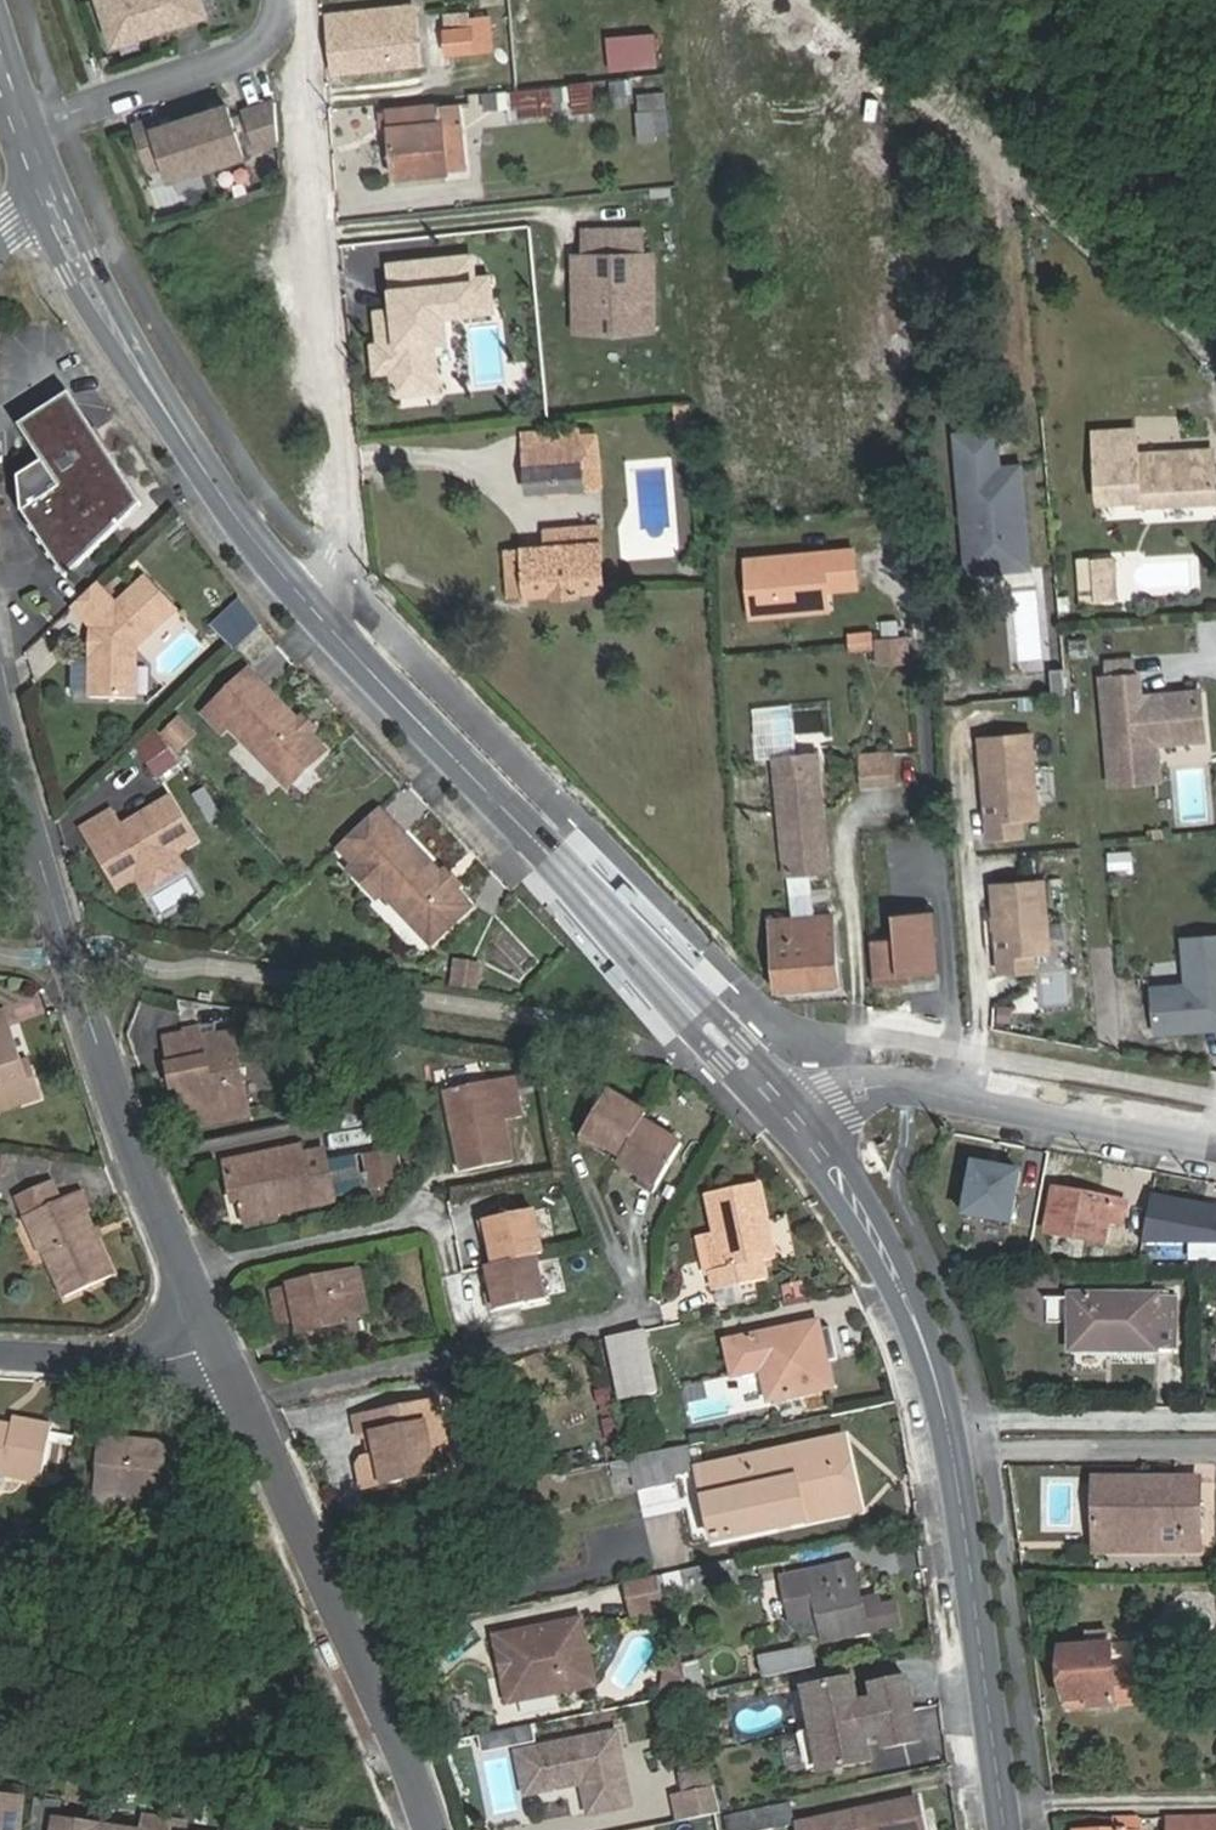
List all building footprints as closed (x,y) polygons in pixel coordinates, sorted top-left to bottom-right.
[(117,44),(207,15),(202,0),(102,0),(117,44)] [(421,66),(415,8),(328,16),(334,74),(421,66)] [(507,25),(491,26),(494,53),(509,52),(507,25)] [(494,53),(491,26),(444,31),(447,57),(494,53)] [(658,66),(656,33),(607,36),(609,69),(658,66)] [(626,80),(609,82),(612,104),(629,102),(626,80)] [(530,92),(499,95),(502,120),(532,117),(530,92)] [(549,92),(540,92),(542,116),(551,115),(549,92)] [(246,113),(259,148),(278,143),(276,102),(246,113)] [(463,169),(457,106),(380,114),(381,125),(391,125),(394,160),(394,180),(446,175),(446,170),(463,169)] [(188,122),(204,171),(239,160),(223,110),(188,122)] [(667,137),(665,111),(649,112),(652,138),(667,137)] [(146,122),(129,128),(143,169),(160,164),(146,122)] [(160,164),(167,183),(204,171),(188,122),(150,134),(160,164)] [(644,229),(584,230),(585,256),(644,255),(644,229)] [(395,369),(397,393),(440,388),(435,340),(449,338),(446,315),(494,309),(490,276),(476,277),(473,255),(392,266),(396,307),(389,319),(380,319),(382,342),(376,350),(379,371),(395,369)] [(575,257),(577,331),(603,331),(609,334),(623,333),(630,330),(655,329),(654,255),(644,255),(585,256),(575,257)] [(10,486),(80,591),(145,506),(72,395),(19,427),(41,464),(10,486)] [(690,405),(673,407),(674,425),(691,424),(690,405)] [(961,433),(969,529),(984,528),(987,571),(1036,568),(1027,465),(1005,466),(1003,429),(961,433)] [(548,437),(549,447),(582,445),(595,444),(594,433),(548,437)] [(582,445),(585,488),(599,488),(595,444),(582,445)] [(528,492),(585,488),(582,445),(549,447),(525,449),(528,492)] [(1141,507),(1215,502),(1211,449),(1138,454),(1141,507)] [(573,548),(547,550),(506,552),(509,594),(527,592),(527,595),(549,594),(549,600),(576,598),(576,593),(603,592),(598,527),(572,528),(573,548)] [(545,530),(547,550),(573,548),(572,528),(545,530)] [(852,552),(825,555),(828,588),(856,585),(852,552)] [(746,562),(752,615),(830,607),(828,588),(825,555),(746,562)] [(1093,560),(1094,578),(1116,577),(1115,558),(1093,560)] [(1116,577),(1094,578),(1096,603),(1118,601),(1116,577)] [(95,588),(69,613),(90,634),(99,643),(99,654),(90,662),(88,701),(134,703),(135,653),(175,614),(144,581),(115,609),(95,588)] [(234,601),(209,626),(233,651),(258,626),(234,601)] [(872,631),(848,632),(849,651),(873,650),(872,631)] [(99,643),(90,634),(90,662),(99,654),(99,643)] [(907,638),(877,641),(879,665),(909,662),(907,638)] [(230,727),(289,788),(326,752),(309,734),(303,728),(299,724),(248,672),(211,708),(230,727)] [(1143,673),(1106,676),(1115,782),(1162,778),(1159,741),(1207,737),(1204,691),(1169,693),(1165,699),(1155,700),(1150,695),(1144,695),(1143,673)] [(230,727),(211,708),(205,715),(223,734),(230,727)] [(177,716),(159,734),(178,753),(196,735),(177,716)] [(303,728),(309,734),(314,729),(304,718),(299,724),(303,728)] [(1032,733),(981,738),(985,789),(992,789),(993,798),(987,804),(989,838),(1025,835),(1023,818),(1039,817),(1032,733)] [(160,777),(177,765),(161,741),(143,754),(160,777)] [(773,763),(774,781),(814,778),(813,760),(773,763)] [(890,760),(858,762),(859,782),(891,779),(890,760)] [(774,781),(779,831),(819,828),(814,778),(774,781)] [(82,833),(118,893),(136,882),(168,862),(175,858),(198,844),(172,802),(123,832),(112,814),(82,833)] [(443,876),(379,810),(347,842),(364,859),(358,865),(352,871),(379,899),(385,893),(434,944),(473,906),(456,889),(445,887),(438,880),(443,876)] [(772,921),(778,992),(837,988),(831,916),(814,917),(811,876),(823,875),(819,828),(779,831),(787,919),(772,921)] [(364,859),(347,842),(341,847),(358,865),(364,859)] [(1133,851),(1107,851),(1108,871),(1133,870),(1133,851)] [(136,882),(144,894),(183,870),(175,858),(168,862),(136,882)] [(445,887),(456,889),(461,885),(447,871),(443,876),(438,880),(445,887)] [(1045,880),(993,884),(1001,973),(1036,970),(1034,953),(1051,951),(1045,880)] [(871,938),(875,984),(912,981),(911,972),(938,969),(933,908),(893,912),(895,936),(871,938)] [(1154,1033),(1190,1031),(1196,1026),(1215,1024),(1214,1029),(1215,1029),(1215,936),(1182,939),(1186,983),(1151,987),(1154,1033)] [(448,989),(478,992),(481,962),(451,960),(448,989)] [(41,996),(12,1003),(17,1021),(46,1013),(41,996)] [(15,1030),(10,1014),(0,1017),(0,1034),(15,1030)] [(263,1106),(247,1030),(214,1038),(212,1029),(180,1038),(187,1064),(185,1064),(189,1085),(196,1084),(205,1120),(263,1106)] [(27,1068),(15,1030),(0,1034),(0,1116),(48,1101),(40,1079),(32,1082),(27,1068)] [(35,1065),(27,1068),(32,1082),(40,1079),(35,1065)] [(531,1110),(523,1070),(454,1085),(472,1166),(523,1155),(515,1114),(531,1110)] [(663,1185),(690,1138),(651,1115),(655,1108),(616,1086),(590,1134),(605,1143),(608,1137),(631,1150),(627,1157),(649,1170),(645,1175),(663,1185)] [(376,1126),(397,1122),(393,1105),(373,1109),(376,1126)] [(373,1148),(381,1184),(412,1177),(404,1142),(373,1148)] [(252,1197),(254,1207),(290,1199),(292,1209),(347,1197),(336,1151),(318,1156),(315,1143),(232,1162),(241,1199),(252,1197)] [(964,1210),(1009,1221),(1022,1173),(976,1160),(964,1210)] [(1122,1219),(1127,1195),(1054,1183),(1046,1227),(1103,1238),(1107,1216),(1122,1219)] [(23,1200),(30,1217),(65,1202),(58,1185),(23,1200)] [(771,1259),(755,1185),(706,1195),(715,1236),(722,1271),(709,1274),(712,1291),(764,1280),(760,1262),(771,1259)] [(1142,1239),(1215,1239),(1215,1206),(1153,1195),(1142,1239)] [(65,1202),(30,1217),(49,1258),(53,1255),(72,1298),(116,1279),(79,1196),(65,1202)] [(290,1199),(254,1207),(257,1219),(293,1211),(292,1209),(290,1199)] [(553,1249),(542,1204),(488,1216),(492,1236),(499,1234),(506,1260),(498,1262),(503,1287),(496,1288),(501,1307),(556,1294),(546,1251),(553,1249)] [(722,1271),(715,1236),(701,1239),(709,1274),(722,1271)] [(334,1317),(351,1313),(376,1307),(367,1270),(284,1288),(292,1323),(311,1319),(313,1329),(335,1324),(334,1317)] [(802,1279),(779,1283),(783,1302),(805,1297),(802,1279)] [(1117,1337),(1117,1346),(1177,1347),(1178,1293),(1071,1292),(1071,1336),(1117,1337)] [(353,1320),(351,1313),(334,1317),(335,1324),(353,1320)] [(818,1320),(807,1323),(815,1360),(826,1358),(818,1320)] [(815,1360),(807,1323),(726,1340),(734,1374),(764,1368),(771,1397),(832,1383),(826,1358),(815,1360)] [(643,1328),(606,1336),(622,1398),(657,1391),(643,1328)] [(1071,1345),(1117,1346),(1117,1337),(1071,1336),(1071,1345)] [(370,1461),(375,1483),(452,1466),(457,1459),(452,1436),(445,1431),(441,1432),(436,1411),(445,1410),(452,1405),(449,1394),(366,1412),(370,1433),(379,1431),(383,1451),(375,1453),(370,1461)] [(445,1410),(436,1411),(441,1432),(445,1431),(452,1436),(457,1459),(452,1466),(468,1463),(456,1404),(452,1405),(445,1410)] [(0,1472),(10,1474),(43,1480),(53,1427),(18,1420),(16,1426),(14,1437),(0,1434),(0,1472)] [(0,1424),(0,1434),(14,1437),(16,1426),(0,1424)] [(848,1480),(855,1479),(845,1435),(696,1465),(711,1540),(753,1532),(830,1514),(830,1510),(853,1505),(848,1480)] [(145,1450),(146,1441),(109,1438),(108,1448),(145,1450)] [(154,1489),(154,1496),(191,1499),(195,1446),(146,1441),(145,1450),(108,1448),(103,1511),(126,1513),(127,1495),(140,1496),(141,1488),(154,1489)] [(670,1447),(635,1455),(643,1490),(678,1482),(670,1447)] [(0,1472),(0,1490),(0,1491),(7,1486),(10,1474),(0,1472)] [(1157,1536),(1157,1550),(1201,1550),(1200,1477),(1095,1478),(1093,1537),(1157,1536)] [(860,1503),(855,1479),(848,1480),(853,1505),(860,1503)] [(140,1496),(154,1496),(154,1489),(141,1488),(140,1496)] [(1093,1551),(1157,1550),(1157,1536),(1093,1537),(1093,1551)] [(866,1610),(864,1600),(855,1559),(809,1568),(819,1610),(826,1642),(903,1627),(899,1603),(881,1606),(866,1610)] [(819,1610),(809,1568),(780,1574),(788,1616),(819,1610)] [(708,1569),(676,1576),(681,1600),(713,1593),(708,1569)] [(663,1575),(631,1582),(638,1614),(671,1607),(663,1575)] [(879,1596),(864,1600),(866,1610),(881,1606),(879,1596)] [(514,1669),(510,1670),(517,1702),(604,1684),(590,1617),(503,1635),(508,1659),(512,1658),(514,1669)] [(757,1653),(761,1675),(815,1665),(811,1643),(757,1653)] [(1093,1697),(1094,1708),(1119,1706),(1144,1705),(1142,1667),(1134,1667),(1134,1663),(1114,1664),(1112,1643),(1061,1647),(1066,1699),(1093,1697)] [(690,1690),(705,1687),(698,1658),(684,1661),(690,1690)] [(665,1691),(667,1698),(691,1693),(685,1665),(671,1668),(665,1691)] [(918,1741),(914,1719),(909,1697),(873,1705),(876,1718),(860,1722),(855,1698),(811,1707),(824,1770),(868,1761),(864,1738),(880,1734),(882,1748),(918,1741)] [(1067,1709),(1094,1708),(1093,1697),(1066,1699),(1067,1709)] [(824,1770),(811,1707),(793,1711),(806,1774),(824,1770)] [(632,1804),(617,1731),(518,1751),(527,1792),(582,1781),(589,1812),(632,1804)] [(480,1742),(464,1745),(467,1759),(483,1755),(480,1742)] [(672,1793),(678,1820),(718,1811),(712,1785),(672,1793)] [(26,1797),(0,1795),(0,1829),(23,1829),(26,1797)] [(61,1802),(36,1798),(31,1829),(187,1829),(188,1820),(143,1813),(141,1829),(59,1817),(61,1802)] [(793,1802),(739,1814),(742,1829),(772,1829),(798,1825),(793,1802)] [(807,1829),(923,1829),(918,1804),(900,1807),(899,1803),(805,1822),(807,1829)] [(1170,1817),(1171,1829),(1215,1829),(1215,1816),(1170,1817)] [(1144,1817),(1116,1817),(1116,1829),(1145,1829),(1144,1817)]
